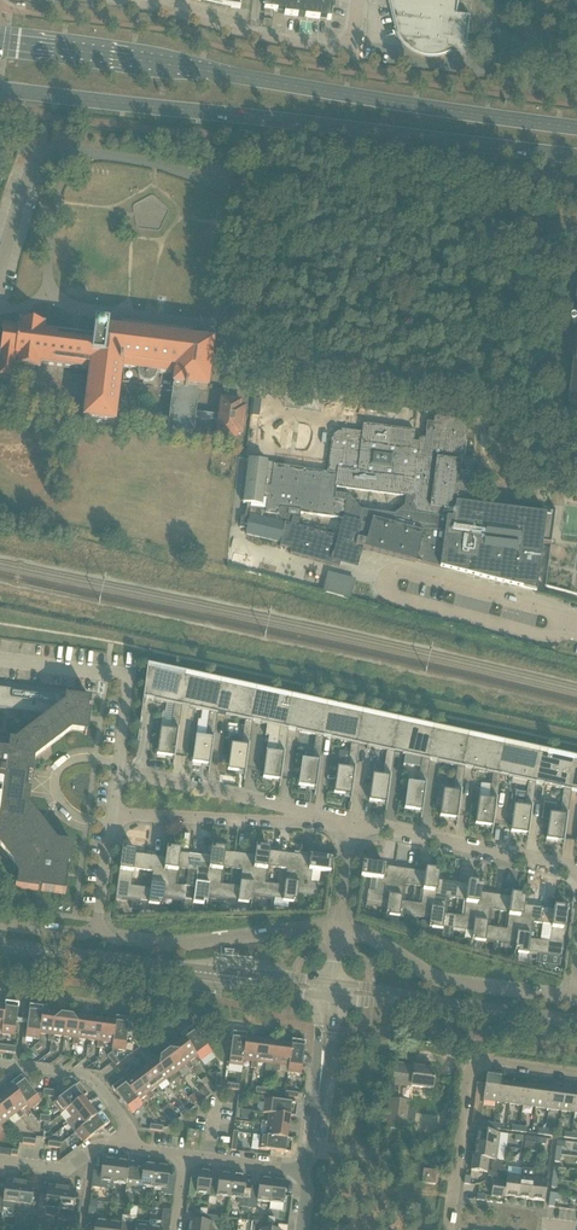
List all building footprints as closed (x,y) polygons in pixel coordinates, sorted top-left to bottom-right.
[(200,1),(212,4),(214,5),(224,7),(236,9),(240,9),(240,8),(239,8),(240,0),(195,0),(200,1)] [(264,10),(284,12),(284,15),(331,20),(333,0),(265,0),(264,10)] [(459,0),(388,0),(389,4),(391,4),(399,34),(404,43),(412,51),(432,57),(442,56),(451,53),(466,54),(468,42),(471,17),(457,16),(459,0)] [(189,338),(125,329),(125,328),(117,327),(117,326),(116,326),(116,327),(115,327),(115,329),(98,327),(98,325),(96,325),(96,327),(95,327),(94,340),(43,334),(44,326),(23,324),(21,323),(21,327),(5,325),(4,332),(3,332),(0,354),(0,355),(1,355),(0,362),(0,381),(11,382),(13,368),(38,372),(39,364),(89,371),(83,421),(114,425),(121,368),(138,370),(137,373),(139,378),(143,382),(149,383),(154,380),(157,375),(157,373),(174,375),(167,432),(193,435),(195,420),(215,423),(215,427),(218,427),(217,438),(235,440),(236,435),(241,436),(242,427),(243,427),(244,419),(243,419),(244,410),(239,410),(240,405),(231,404),(232,402),(223,400),(223,403),(222,402),(220,418),(196,414),(199,391),(207,392),(213,345),(188,342),(189,338)] [(251,345),(248,341),(247,340),(242,345),(247,349),(251,345)] [(250,393),(251,385),(225,381),(224,389),(250,393)] [(375,405),(366,404),(365,404),(364,411),(374,413),(375,405)] [(395,416),(396,408),(389,407),(388,415),(395,416)] [(264,463),(248,461),(243,505),(247,505),(246,508),(244,518),(241,518),(239,528),(247,529),(246,534),(280,543),(279,547),(291,550),(290,555),(339,568),(342,557),(352,560),(355,547),(415,563),(416,562),(440,568),(440,569),(536,595),(539,567),(535,567),(535,563),(540,564),(542,544),(551,545),(555,510),(554,510),(554,517),(464,506),(465,494),(466,494),(468,474),(460,473),(461,460),(457,459),(458,455),(464,456),(468,422),(444,419),(443,425),(427,423),(425,439),(421,439),(418,441),(417,445),(413,445),(415,432),(363,425),(362,433),(341,431),(341,434),(338,434),(334,437),(334,440),(331,439),(327,473),(303,470),(273,466),(272,471),(266,470),(267,464),(264,463)] [(319,594),(349,599),(352,579),(323,573),(319,594)] [(179,707),(186,674),(148,666),(143,699),(144,699),(174,706),(179,707)] [(214,714),(221,682),(186,674),(179,707),(182,707),(209,713),(214,714)] [(249,722),(256,689),(221,682),(214,714),(217,715),(245,721),(249,722)] [(20,872),(18,887),(15,886),(15,888),(38,891),(38,890),(41,890),(41,891),(65,894),(69,870),(67,870),(67,867),(69,867),(72,844),(70,844),(70,846),(56,845),(27,807),(29,793),(30,793),(30,791),(27,791),(29,776),(32,776),(33,775),(31,775),(33,760),(71,731),(85,733),(85,736),(86,736),(89,713),(88,712),(88,709),(90,710),(91,701),(66,698),(65,697),(64,700),(61,699),(61,697),(57,697),(57,699),(9,692),(9,690),(0,689),(0,710),(44,715),(47,718),(14,743),(0,741),(0,847),(20,872)] [(285,730),(292,697),(256,689),(249,722),(253,723),(267,726),(285,730)] [(320,737),(327,705),(292,697),(285,730),(288,730),(315,736),(320,737)] [(355,745),(363,712),(327,705),(320,737),(323,738),(351,744),(355,745)] [(174,765),(182,707),(179,707),(174,706),(170,731),(160,729),(157,756),(174,758),(173,765),(174,765)] [(391,753),(398,720),(363,712),(355,745),(359,746),(386,752),(391,753)] [(196,737),(192,764),(209,766),(208,773),(209,773),(217,715),(214,714),(209,713),(206,738),(196,737)] [(426,761),(433,728),(398,720),(391,753),(394,754),(422,760),(426,761)] [(245,781),(253,723),(249,722),(245,721),(241,746),(231,745),(227,772),(245,774),(244,781),(245,781)] [(266,753),(263,779),(280,782),(279,788),(280,789),(288,730),(285,730),(267,726),(265,736),(269,737),(266,753)] [(462,768),(469,736),(433,728),(426,761),(429,761),(457,767),(462,768)] [(315,796),(323,738),(320,737),(315,736),(312,762),(302,760),(298,787),(315,789),(314,796),(315,796)] [(497,776),(504,743),(469,736),(462,768),(465,769),(492,775),(497,776)] [(532,784),(539,751),(504,743),(497,776),(500,777),(528,783),(532,784)] [(337,768),(334,795),(351,797),(350,804),(351,804),(359,746),(355,745),(351,744),(349,754),(339,753),(337,768)] [(568,791),(575,759),(539,751),(532,784),(536,784),(563,790),(568,791)] [(386,812),(394,754),(391,753),(386,752),(383,777),(373,776),(369,802),(386,805),(385,812),(386,812)] [(575,759),(568,791),(571,792),(576,793),(576,759),(575,759)] [(422,819),(429,761),(426,761),(422,760),(418,785),(408,783),(404,810),(421,812),(421,819),(422,819)] [(457,827),(465,769),(462,768),(457,767),(453,792),(443,791),(440,818),(457,820),(456,827),(457,827)] [(492,835),(500,777),(497,776),(492,775),(489,800),(479,799),(475,826),(492,828),(491,835),(492,835)] [(528,843),(536,784),(532,784),(528,783),(524,808),(514,806),(510,833),(528,836),(527,842),(528,843)] [(563,850),(571,792),(568,791),(563,790),(560,816),(553,815),(549,814),(548,821),(546,841),(563,843),(562,850),(563,850)] [(544,821),(548,821),(549,814),(553,815),(554,805),(546,804),(544,821)] [(255,857),(252,880),(254,880),(252,896),(253,896),(273,899),(275,886),(265,884),(267,868),(277,869),(279,853),(269,852),(270,850),(259,848),(259,851),(256,850),(257,843),(255,857)] [(211,858),(207,881),(210,881),(208,897),(228,900),(230,886),(221,885),(223,868),(232,870),(234,854),(225,853),(225,850),(215,849),(214,851),(212,851),(213,844),(212,844),(210,858),(211,858)] [(166,859),(163,882),(165,882),(163,898),(164,898),(184,901),(186,887),(176,886),(178,869),(188,871),(190,855),(180,854),(180,851),(170,850),(170,852),(167,852),(168,845),(167,845),(165,859),(166,859)] [(123,846),(115,901),(116,901),(116,898),(138,901),(139,901),(141,888),(131,887),(133,870),(143,871),(145,856),(135,855),(136,852),(125,851),(125,853),(122,853),(123,846)] [(275,886),(273,899),(296,902),(295,909),(296,909),(298,895),(297,895),(299,880),(297,879),(300,856),(279,853),(277,869),(287,870),(285,887),(275,886)] [(230,886),(228,900),(251,903),(250,910),(251,910),(253,896),(252,896),(254,880),(252,880),(255,857),(234,854),(232,870),(242,871),(240,888),(230,886)] [(186,887),(184,901),(206,904),(206,910),(206,911),(208,897),(210,881),(207,881),(211,858),(210,858),(190,855),(188,871),(197,872),(195,889),(186,887)] [(141,888),(139,901),(141,902),(162,904),(161,911),(162,911),(164,898),(163,898),(165,882),(163,882),(166,859),(165,859),(145,856),(143,871),(153,873),(150,889),(141,888)] [(332,864),(329,863),(329,861),(333,861),(333,860),(300,856),(297,879),(299,880),(297,895),(298,895),(318,898),(317,900),(318,900),(320,885),(311,884),(312,872),(330,874),(332,864)] [(392,892),(395,869),(362,864),(362,865),(365,865),(365,868),(362,868),(361,878),(379,881),(377,892),(368,891),(366,907),(367,905),(387,907),(389,892),(392,892)] [(411,904),(409,917),(430,920),(432,904),(435,904),(438,881),(440,868),(439,868),(438,875),(436,874),(436,872),(426,870),(425,873),(415,871),(413,887),(423,888),(421,905),(411,904)] [(387,907),(385,921),(386,921),(387,914),(409,917),(411,904),(402,902),(404,886),(413,887),(415,871),(395,869),(392,892),(389,892),(387,907)] [(454,916),(452,930),(473,932),(475,917),(478,917),(481,894),(483,880),(482,880),(481,887),(479,887),(479,884),(468,883),(468,885),(458,884),(456,900),(466,901),(464,918),(454,916)] [(430,920),(428,933),(429,933),(430,927),(452,930),(454,916),(444,915),(447,898),(456,900),(458,884),(438,881),(435,904),(432,904),(430,920)] [(497,929),(495,942),(515,945),(516,945),(518,929),(520,929),(523,906),(524,906),(526,893),(525,893),(524,900),(522,899),(522,897),(511,895),(511,898),(501,897),(499,912),(509,913),(507,930),(497,929)] [(473,932),(471,946),(472,946),(472,939),(495,942),(497,929),(487,928),(490,911),(499,912),(501,897),(481,894),(478,917),(475,917),(473,932)] [(540,941),(538,955),(561,958),(560,960),(561,960),(569,905),(568,905),(567,912),(564,912),(565,909),(554,908),(554,910),(544,909),(542,925),(540,941)] [(515,945),(514,958),(515,952),(538,955),(540,941),(530,940),(532,923),(542,925),(544,909),(524,906),(523,906),(520,929),(518,929),(516,945),(515,945)] [(5,1003),(5,1008),(2,1029),(1,1035),(15,1037),(19,1004),(5,1003)] [(43,1008),(30,1006),(25,1038),(39,1040),(40,1034),(43,1013),(43,1008)] [(48,1042),(51,1042),(55,1009),(53,1008),(52,1014),(43,1013),(40,1034),(49,1036),(48,1042)] [(51,1042),(53,1043),(54,1036),(64,1038),(67,1016),(57,1015),(58,1009),(55,1009),(51,1042)] [(80,1012),(77,1011),(76,1018),(67,1016),(64,1038),(73,1039),(72,1045),(75,1045),(80,1012)] [(75,1045),(78,1046),(78,1040),(88,1041),(91,1020),(82,1018),(82,1012),(80,1012),(75,1045)] [(88,1041),(96,1042),(98,1042),(97,1048),(99,1049),(104,1015),(101,1015),(101,1021),(91,1020),(88,1041)] [(99,1049),(102,1049),(103,1043),(112,1044),(115,1023),(106,1022),(107,1015),(104,1015),(99,1049)] [(112,1050),(125,1051),(129,1019),(116,1017),(115,1023),(112,1044),(112,1050)] [(184,1040),(197,1057),(200,1062),(211,1053),(191,1027),(180,1036),(184,1040)] [(242,1067),(243,1061),(246,1040),(247,1035),(233,1033),(229,1065),(242,1067)] [(191,1069),(193,1068),(190,1063),(197,1057),(184,1040),(176,1046),(173,1041),(170,1042),(191,1069)] [(246,1040),(243,1061),(250,1062),(249,1069),(253,1069),(257,1042),(246,1040)] [(291,1046),(288,1068),(288,1073),(301,1075),(306,1043),(292,1041),(291,1046)] [(178,1072),(184,1067),(185,1066),(189,1071),(191,1069),(170,1042),(168,1044),(172,1049),(164,1055),(178,1072)] [(266,1065),(269,1043),(257,1042),(253,1069),(256,1069),(257,1063),(266,1065)] [(276,1072),(280,1045),(269,1043),(266,1065),(275,1066),(274,1072),(276,1072)] [(39,1044),(33,1048),(37,1052),(42,1048),(39,1044)] [(276,1072),(279,1073),(280,1066),(288,1068),(291,1046),(280,1045),(276,1072)] [(111,1053),(107,1057),(111,1062),(115,1059),(111,1053)] [(151,1057),(172,1084),(174,1083),(170,1078),(178,1072),(164,1055),(157,1061),(153,1056),(151,1057)] [(172,1084),(151,1057),(149,1059),(152,1064),(145,1070),(158,1087),(166,1081),(170,1086),(172,1084)] [(119,1064),(115,1059),(111,1062),(115,1067),(119,1064)] [(435,1071),(404,1067),(403,1064),(399,1064),(397,1066),(395,1065),(392,1085),(432,1090),(435,1071)] [(131,1072),(152,1099),(154,1098),(150,1093),(158,1087),(145,1070),(137,1076),(133,1071),(131,1072)] [(152,1099),(131,1072),(129,1074),(133,1079),(126,1085),(139,1102),(146,1096),(150,1101),(152,1099)] [(14,1089),(27,1106),(30,1111),(41,1102),(21,1076),(10,1085),(14,1089)] [(497,1103),(500,1079),(486,1078),(483,1101),(497,1103)] [(509,1105),(512,1086),(500,1084),(500,1080),(500,1079),(497,1103),(509,1105)] [(139,1102),(126,1085),(122,1080),(111,1088),(131,1114),(142,1106),(139,1102)] [(66,1111),(83,1099),(87,1095),(79,1084),(53,1104),(61,1115),(66,1111)] [(522,1106),(525,1087),(512,1086),(509,1105),(522,1106)] [(535,1108),(538,1089),(525,1087),(522,1106),(535,1108)] [(14,1089),(5,1096),(21,1118),(24,1117),(20,1112),(27,1106),(14,1089)] [(548,1110),(551,1091),(538,1089),(535,1108),(548,1110)] [(561,1112),(564,1093),(551,1091),(548,1110),(561,1112)] [(574,1113),(576,1094),(564,1093),(561,1112),(574,1113)] [(0,1100),(0,1109),(9,1120),(15,1115),(19,1120),(21,1118),(5,1096),(0,1100)] [(68,1124),(89,1107),(83,1099),(66,1111),(71,1118),(66,1122),(68,1124)] [(409,1102),(390,1100),(389,1099),(385,1129),(405,1132),(409,1102)] [(296,1118),(297,1104),(265,1100),(263,1114),(269,1114),(290,1117),(296,1118)] [(80,1129),(96,1116),(89,1107),(68,1124),(69,1126),(74,1122),(80,1129)] [(9,1120),(0,1109),(0,1127),(9,1120)] [(83,1144),(109,1124),(101,1113),(96,1116),(80,1129),(75,1133),(83,1144)] [(288,1128),(289,1123),(290,1117),(269,1114),(268,1123),(261,1122),(261,1125),(288,1128)] [(261,1125),(261,1127),(267,1128),(266,1137),(287,1139),(288,1128),(261,1125)] [(116,1132),(113,1128),(107,1132),(111,1136),(116,1132)] [(186,1139),(186,1145),(200,1147),(202,1133),(195,1132),(187,1131),(186,1139)] [(500,1134),(490,1133),(478,1131),(476,1145),(498,1148),(500,1134)] [(287,1139),(266,1137),(260,1136),(258,1150),(291,1154),(293,1140),(287,1139)] [(496,1161),(498,1148),(476,1145),(474,1158),(496,1161)] [(496,1161),(474,1158),(474,1160),(472,1160),(471,1171),(487,1173),(490,1177),(495,1174),(496,1161)] [(106,1183),(113,1184),(116,1161),(103,1160),(101,1174),(93,1173),(91,1188),(105,1189),(106,1183)] [(135,1176),(136,1164),(129,1163),(116,1161),(113,1184),(126,1185),(125,1194),(132,1195),(135,1176)] [(496,1161),(495,1174),(503,1167),(498,1162),(496,1161)] [(132,1195),(132,1200),(135,1200),(136,1195),(139,1195),(139,1191),(145,1191),(146,1188),(154,1189),(156,1166),(143,1165),(136,1164),(135,1176),(132,1195)] [(168,1180),(170,1168),(156,1166),(154,1189),(161,1190),(161,1193),(164,1196),(173,1197),(175,1181),(168,1180)] [(423,1169),(421,1184),(435,1186),(437,1171),(423,1169)] [(531,1200),(534,1178),(535,1171),(522,1169),(521,1177),(518,1199),(531,1200)] [(209,1196),(212,1173),(198,1172),(197,1184),(190,1183),(188,1197),(195,1198),(196,1194),(209,1196)] [(229,1198),(232,1176),(219,1174),(216,1196),(229,1198)] [(505,1197),(508,1175),(507,1175),(495,1174),(490,1177),(493,1181),(491,1197),(502,1199),(502,1197),(505,1197)] [(518,1199),(521,1177),(508,1175),(505,1197),(518,1199)] [(232,1176),(229,1198),(237,1199),(236,1200),(239,1206),(240,1208),(249,1209),(251,1190),(244,1190),(246,1178),(232,1176)] [(544,1202),(546,1190),(547,1180),(534,1178),(531,1200),(544,1202)] [(270,1203),(273,1181),(260,1179),(258,1191),(251,1190),(249,1209),(248,1212),(254,1213),(255,1209),(256,1210),(257,1202),(270,1203)] [(2,1214),(3,1209),(16,1211),(20,1183),(6,1181),(4,1193),(0,1192),(0,1213),(2,1214)] [(286,1183),(273,1181),(270,1203),(283,1205),(286,1183)] [(34,1185),(20,1183),(16,1211),(16,1213),(37,1216),(39,1198),(32,1197),(34,1185)] [(58,1221),(62,1189),(48,1187),(46,1199),(39,1198),(37,1216),(44,1217),(45,1216),(58,1217),(57,1221),(58,1221)] [(76,1191),(62,1189),(58,1221),(58,1219),(78,1222),(78,1223),(79,1223),(82,1203),(74,1202),(76,1191)] [(550,1194),(549,1207),(554,1208),(555,1201),(560,1201),(561,1195),(550,1194)] [(108,1223),(101,1222),(101,1220),(98,1217),(96,1217),(97,1202),(90,1201),(90,1207),(89,1207),(86,1229),(89,1229),(107,1229),(108,1223)] [(171,1212),(163,1211),(161,1224),(157,1226),(156,1229),(149,1228),(148,1229),(169,1229),(171,1212)] [(212,1224),(220,1225),(221,1218),(207,1216),(203,1216),(202,1223),(190,1221),(189,1229),(211,1229),(212,1224)] [(149,1228),(149,1223),(136,1221),(137,1218),(129,1217),(128,1226),(128,1229),(148,1229),(149,1228)] [(271,1224),(267,1224),(252,1222),(251,1229),(270,1229),(271,1224)]
